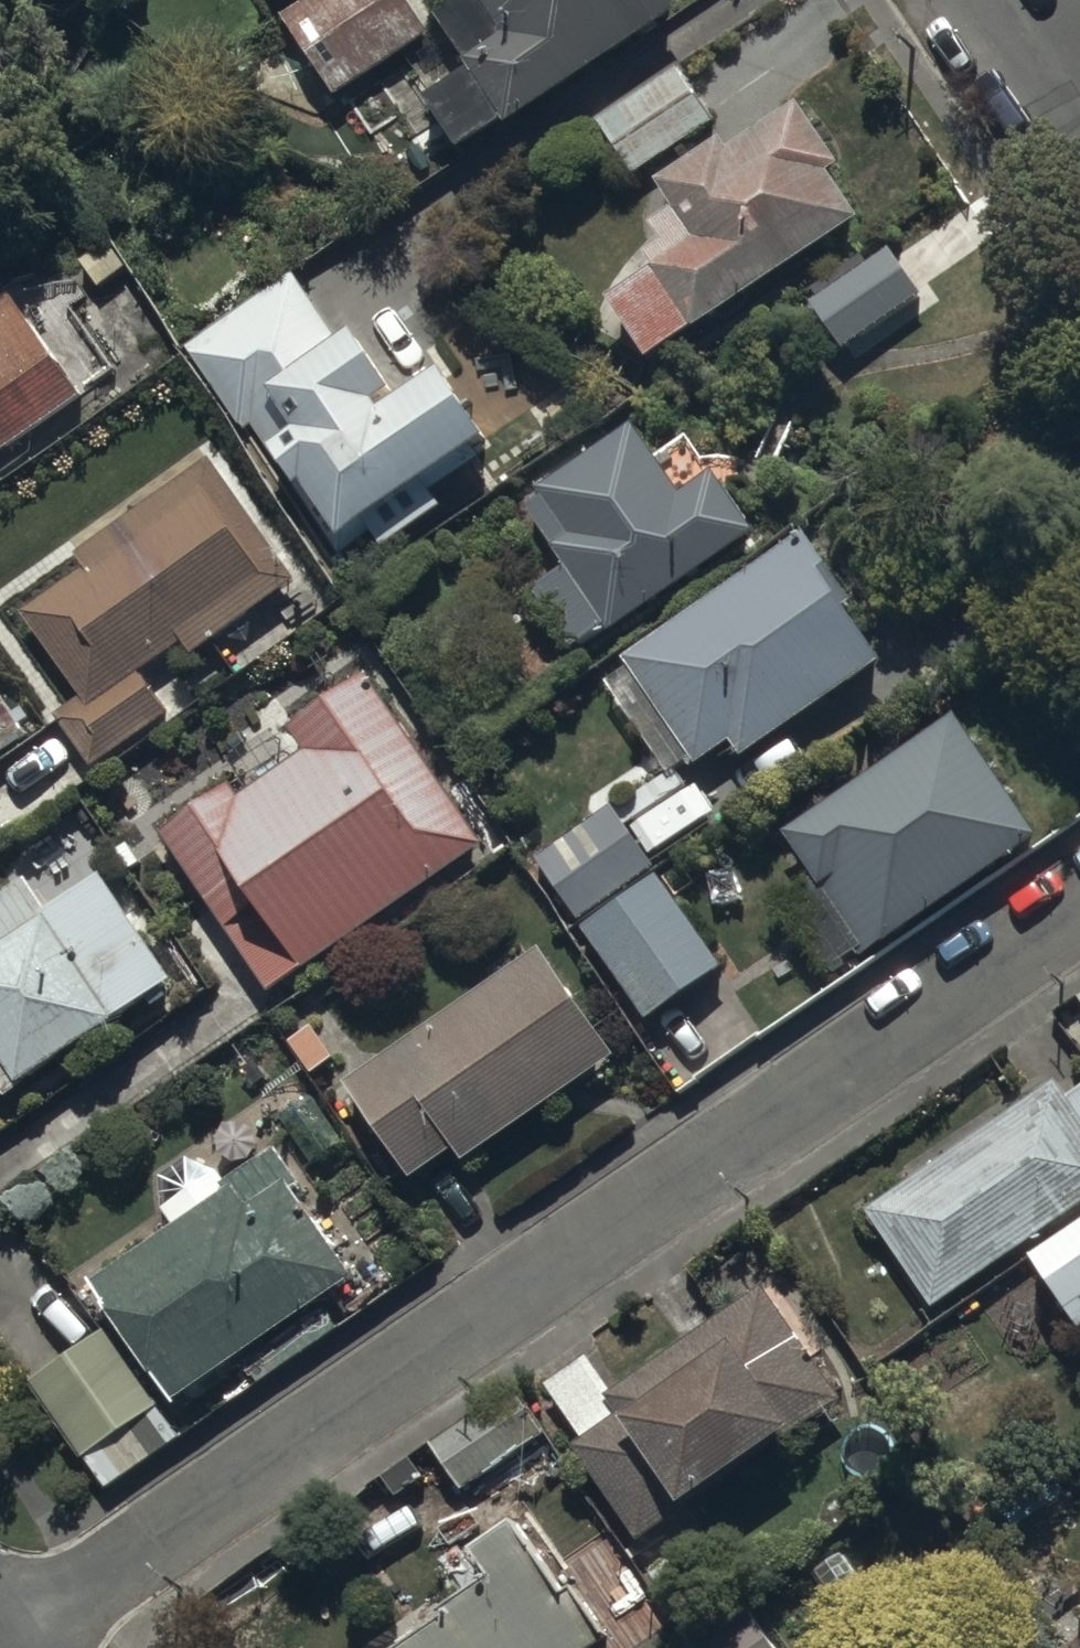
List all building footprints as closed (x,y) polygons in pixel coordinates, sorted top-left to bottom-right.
[(410,0),(306,0),(287,13),(353,112),(444,50),(410,0)] [(682,10),(675,0),(486,0),(506,30),(462,59),(506,126),(682,10)] [(684,65),(596,122),(631,175),(719,118),(684,65)] [(666,243),(652,252),(660,265),(613,295),(651,355),(669,344),(866,218),(834,168),(841,164),(802,104),(731,149),(724,139),(659,181),(676,208),(653,222),(666,243)] [(894,245),(815,302),(849,349),(928,292),(894,245)] [(343,343),(294,271),(186,344),(244,431),(255,423),(342,552),(359,540),(354,532),(367,523),(384,548),(449,504),(432,479),(498,435),(448,360),(402,391),(361,331),(343,343)] [(87,397),(11,283),(0,290),(0,455),(87,397)] [(610,621),(615,629),(764,530),(722,466),(686,490),(640,422),(522,501),(565,565),(535,584),(575,644),(610,621)] [(188,641),(197,655),(300,580),(211,457),(74,556),(84,569),(24,612),(81,690),(56,708),(95,762),(171,708),(145,672),(188,641)] [(815,528),(630,655),(699,765),(734,741),(747,760),(890,662),(856,613),(868,605),(815,528)] [(163,831),(273,988),(489,843),(372,668),(290,723),(309,752),(240,798),(231,785),(163,831)] [(961,713),(787,831),(867,953),(1043,835),(961,713)] [(571,927),(658,867),(614,807),(529,867),(571,927)] [(27,877),(0,894),(0,1081),(10,1097),(29,1084),(26,1079),(175,981),(104,873),(48,909),(27,877)] [(728,966),(661,873),(582,929),(648,1022),(728,966)] [(543,945),(347,1080),(415,1179),(459,1148),(468,1161),(620,1056),(543,945)] [(870,1209),(936,1306),(1079,1207),(1079,1088),(1065,1099),(1055,1083),(870,1209)] [(95,1282),(180,1399),(244,1357),(261,1385),(345,1331),(328,1304),(361,1283),(299,1188),(308,1182),(284,1145),(226,1182),(218,1171),(165,1205),(178,1225),(95,1282)] [(1039,1256),(1079,1317),(1079,1229),(1039,1256)] [(768,1282),(615,1389),(590,1354),(545,1386),(582,1438),(575,1443),(645,1543),(849,1399),(768,1282)] [(182,1437),(105,1332),(28,1385),(102,1492),(182,1437)] [(435,1438),(467,1487),(549,1433),(517,1384),(435,1438)] [(612,1635),(580,1588),(571,1594),(517,1517),(477,1544),(495,1571),(445,1606),(451,1615),(403,1647),(594,1647),(612,1635)] [(665,1645),(667,1647),(780,1647),(742,1593),(665,1645)]
